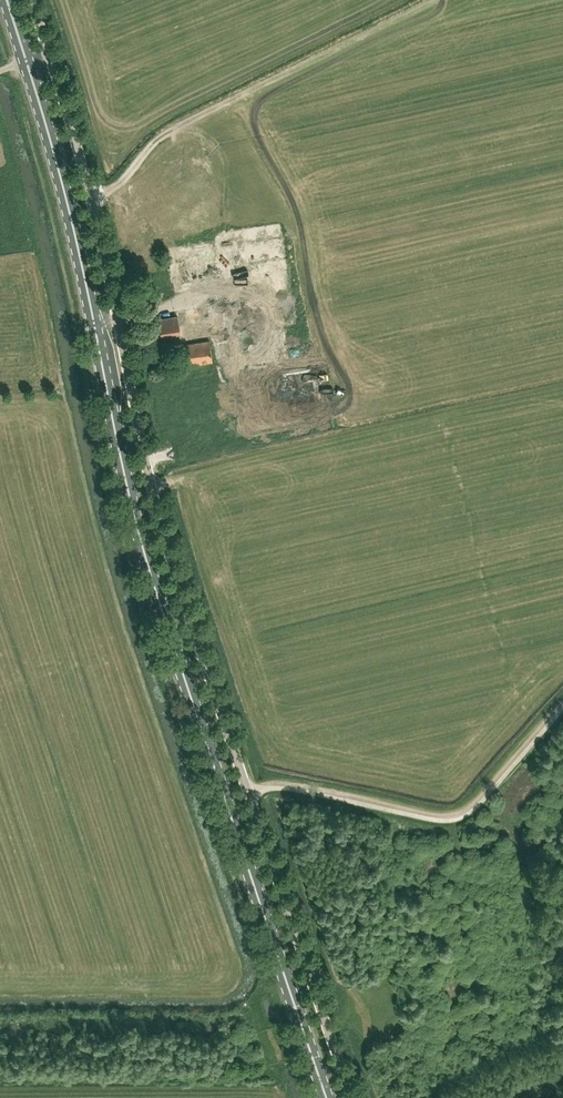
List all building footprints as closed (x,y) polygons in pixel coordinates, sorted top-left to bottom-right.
[(227,332),(221,296),(208,298),(209,306),(177,312),(178,317),(159,319),(162,340),(181,338),(181,340),(221,333),(227,332)] [(212,362),(209,341),(182,345),(185,366),(212,362)]
